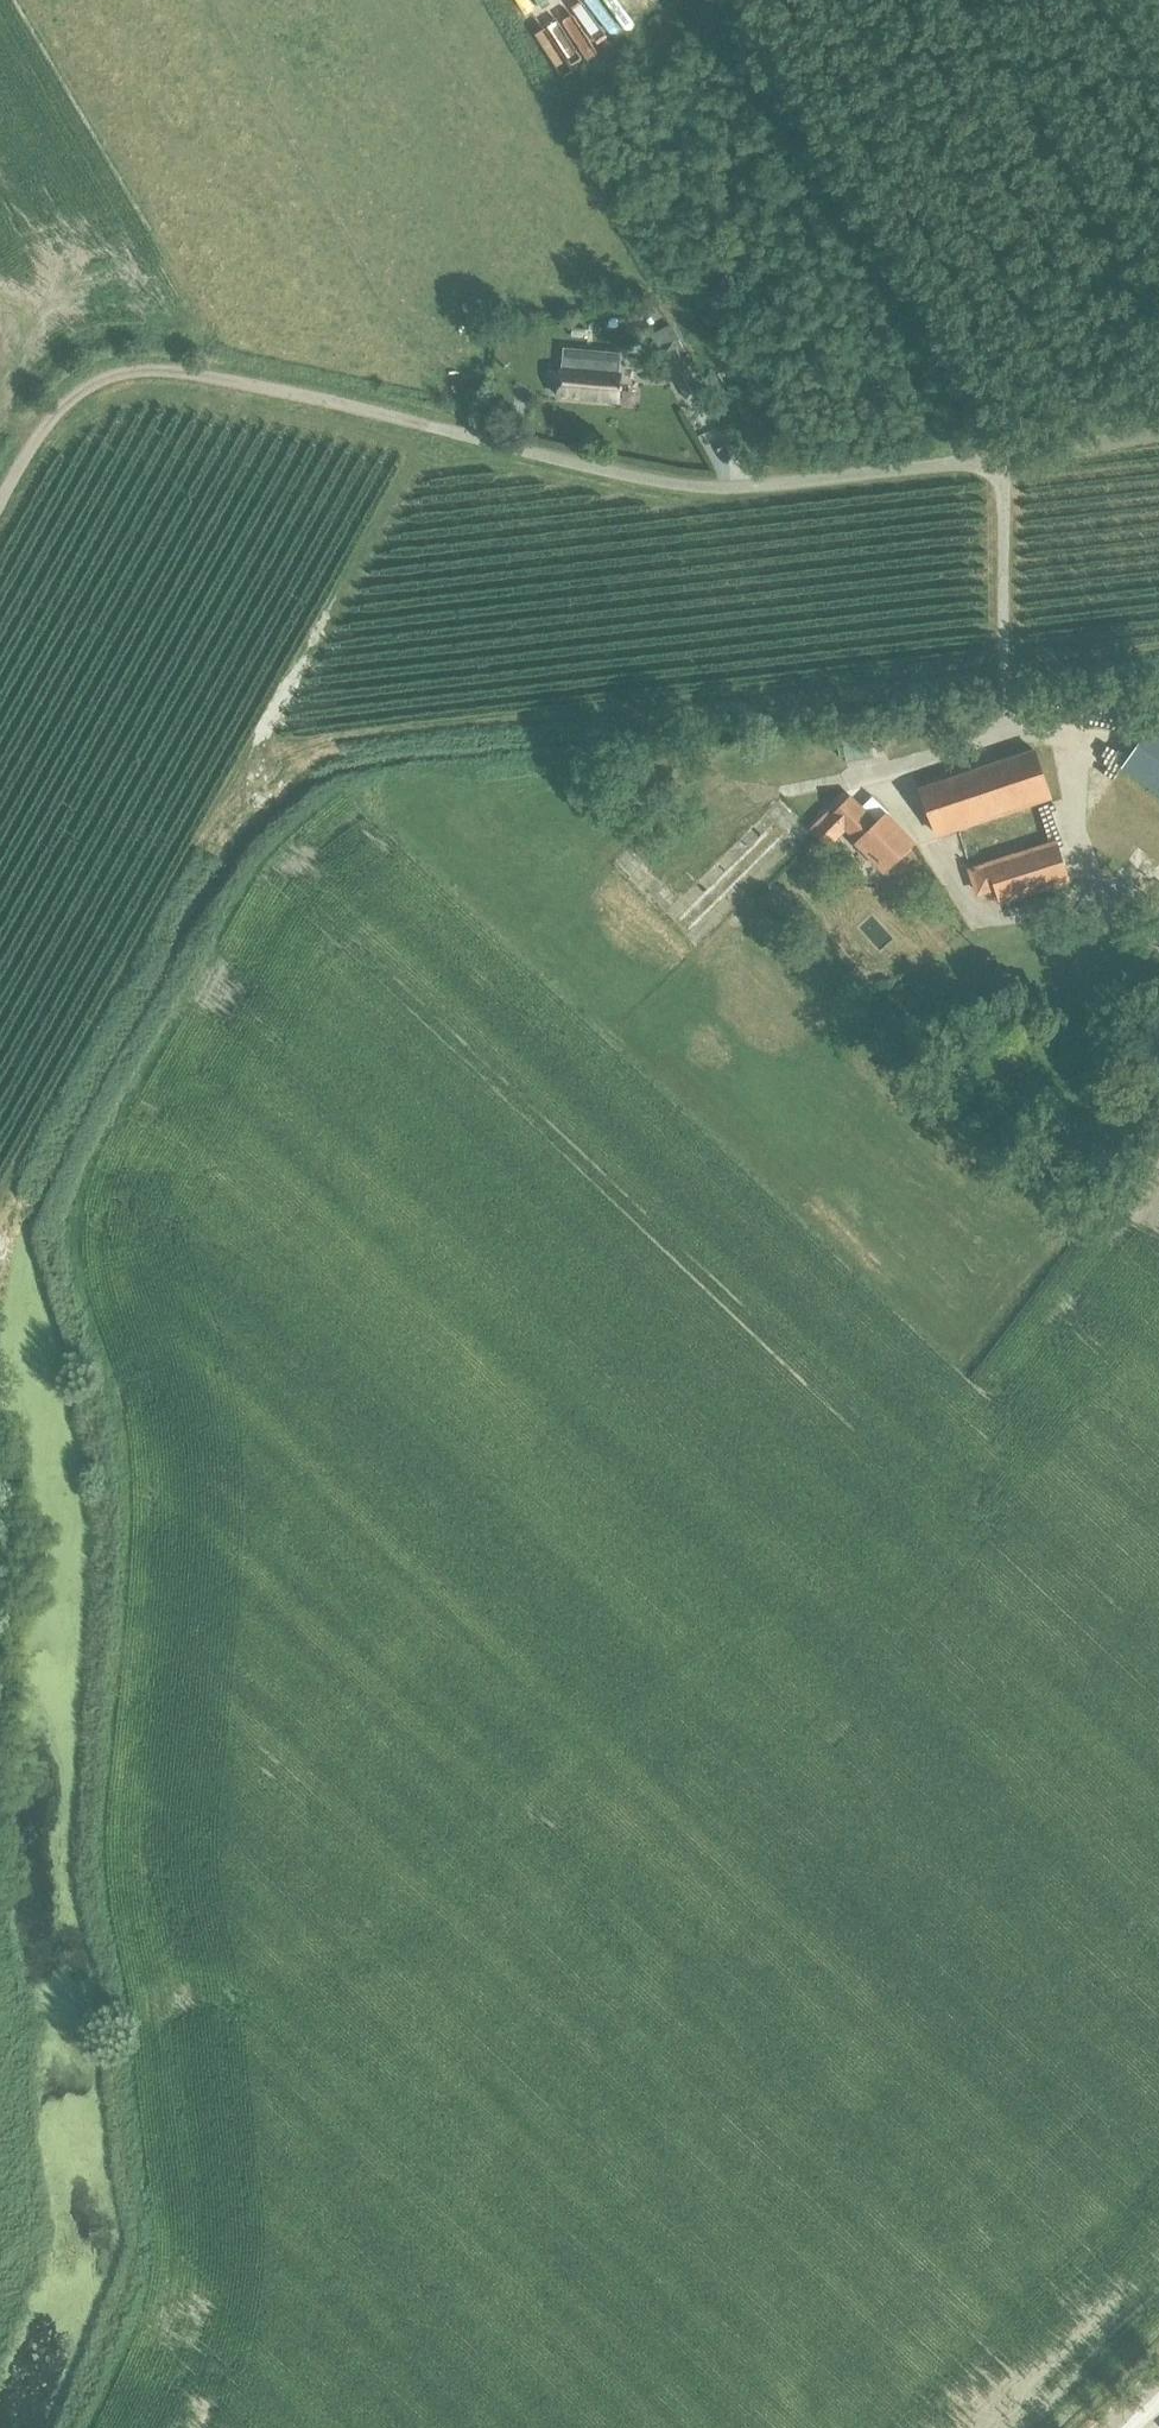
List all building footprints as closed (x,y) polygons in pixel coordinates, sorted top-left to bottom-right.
[(611,23),(634,9),(628,0),(596,0),(611,23)] [(571,48),(594,34),(576,5),(563,12),(559,5),(549,12),(571,48)] [(563,349),(560,396),(619,400),(621,373),(622,354),(563,349)] [(1123,767),(1158,794),(1158,719),(1123,767)] [(1035,749),(918,788),(936,837),(1053,799),(1035,749)] [(829,810),(809,829),(828,849),(846,832),(855,842),(853,843),(883,874),(917,842),(873,796),(862,806),(851,794),(832,813),(829,810)] [(1057,839),(967,868),(976,898),(996,891),(1000,905),(1071,882),(1057,839)]
